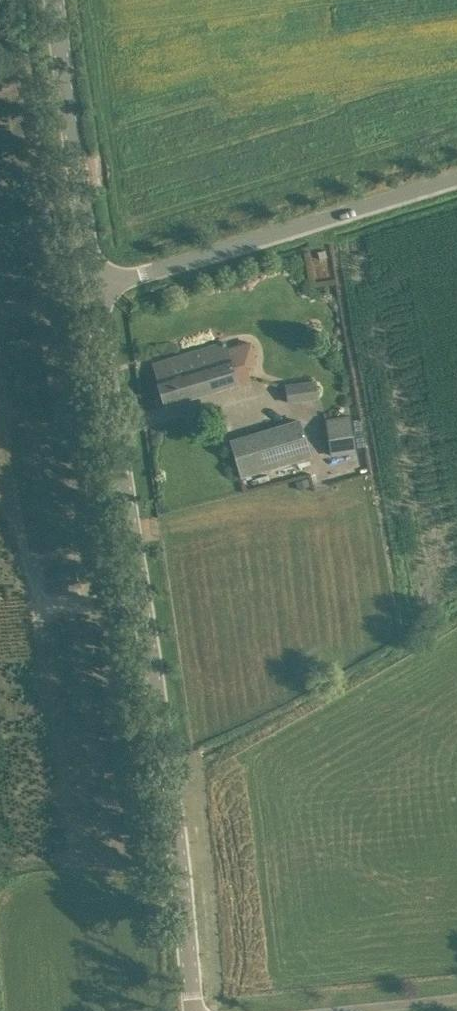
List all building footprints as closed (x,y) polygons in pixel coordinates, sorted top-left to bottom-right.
[(164,405),(251,379),(246,364),(245,364),(241,348),(236,346),(228,348),(226,341),(152,363),(164,405)] [(287,402),(316,398),(314,382),(285,386),(287,402)] [(332,455),(355,452),(349,416),(326,419),(332,455)] [(231,441),(241,475),(302,457),(292,422),(231,441)] [(50,572),(52,586),(78,582),(76,568),(50,572)]
